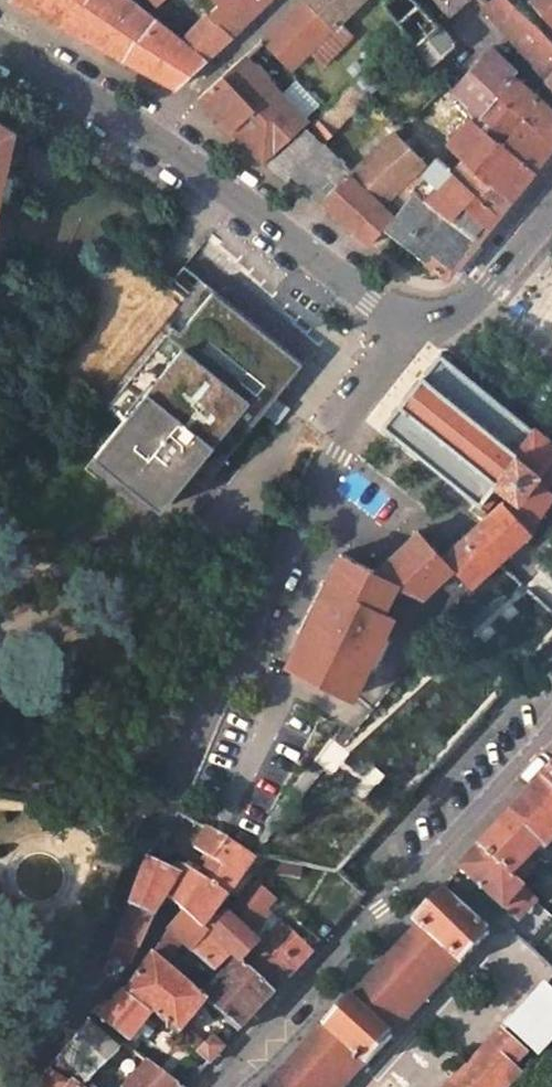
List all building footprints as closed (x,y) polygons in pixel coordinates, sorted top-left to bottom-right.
[(153,15),(134,0),(19,0),(120,56),(153,15)] [(209,13),(215,7),(210,0),(198,0),(209,13)] [(268,0),(210,0),(215,7),(209,13),(229,34),(254,12),(268,0)] [(298,3),(262,37),(291,66),(358,0),(300,0),(298,3)] [(435,24),(413,0),(383,0),(381,2),(404,28),(414,39),(435,24)] [(446,10),(459,0),(438,0),(446,10)] [(491,18),(509,1),(508,0),(487,0),(479,6),(491,18)] [(548,22),(541,30),(551,41),(551,0),(532,0),(548,22)] [(514,5),(509,1),(491,18),(495,23),(514,5)] [(541,30),(514,5),(495,23),(517,45),(550,80),(551,83),(551,41),(541,30)] [(205,55),(229,34),(209,13),(183,37),(205,55)] [(205,55),(153,15),(120,56),(173,84),(205,55)] [(443,33),(435,24),(414,39),(432,59),(451,40),(443,33)] [(458,88),(492,47),(477,36),(468,33),(461,32),(451,40),(432,59),(448,77),(458,88)] [(499,55),(492,47),(458,88),(462,92),(478,110),(497,91),(514,74),(513,71),(511,67),(499,55)] [(199,95),(232,129),(246,114),(278,145),(307,115),(242,51),(199,95)] [(365,64),(350,78),(367,96),(381,82),(365,64)] [(514,74),(497,91),(524,115),(551,138),(551,109),(525,84),(514,74)] [(430,124),(462,92),(458,88),(448,77),(416,111),(430,124)] [(327,139),(367,96),(350,78),(325,102),(308,121),(327,139)] [(522,181),(534,166),(504,139),(524,115),(497,91),(478,110),(449,141),(464,155),(509,197),(522,181)] [(265,160),(278,145),(246,114),(232,129),(265,160)] [(551,143),(551,138),(524,115),(504,139),(534,166),(544,153),(551,143)] [(6,163),(14,129),(5,123),(0,145),(0,162),(6,163)] [(291,173),(320,145),(303,127),(268,163),(284,179),(291,173)] [(351,171),(320,200),(352,231),(378,201),(381,204),(395,189),(404,197),(405,197),(412,188),(423,175),(416,170),(425,159),(393,130),(351,171)] [(291,173),(320,200),(351,171),(322,142),(320,145),(291,173)] [(493,217),(509,197),(464,155),(453,167),(439,155),(423,175),(412,188),(419,192),(478,237),(493,217)] [(410,201),(419,192),(412,188),(405,197),(410,201)] [(464,253),(478,237),(419,192),(410,201),(385,227),(448,273),(464,253)] [(390,212),(381,204),(378,201),(352,231),(369,246),(390,212)] [(125,412),(92,453),(158,507),(186,472),(189,474),(210,472),(255,417),(300,361),(213,289),(179,330),(172,324),(166,332),(181,344),(151,381),(156,385),(131,416),(125,412)] [(501,499),(508,492),(514,497),(507,504),(533,528),(551,496),(551,488),(550,486),(551,483),(551,440),(534,425),(532,427),(451,363),(453,359),(443,351),(381,428),(390,436),(392,433),(477,500),(475,503),(484,510),(496,494),(501,499)] [(125,412),(131,416),(156,385),(151,381),(125,412)] [(210,472),(189,474),(201,484),(210,472)] [(471,583),(533,528),(507,504),(501,499),(445,555),(448,559),(453,564),(471,583)] [(448,559),(445,555),(443,557),(418,530),(374,568),(339,552),(291,664),(360,689),(407,583),(408,584),(415,578),(425,589),(453,564),(448,559)] [(415,578),(408,584),(422,591),(425,589),(415,578)] [(543,779),(551,787),(551,769),(543,779)] [(509,815),(542,844),(546,847),(551,841),(551,787),(543,779),(509,815)] [(542,844),(509,815),(480,846),(519,884),(530,872),(523,864),(542,844)] [(259,867),(263,862),(257,856),(207,826),(195,844),(210,858),(199,874),(228,893),(251,863),(259,867)] [(519,884),(480,846),(459,868),(505,908),(519,920),(536,900),(519,884)] [(156,911),(165,897),(181,873),(177,872),(149,856),(135,887),(128,903),(153,914),(156,911)] [(300,864),(257,856),(263,862),(272,870),(298,874),(300,864)] [(213,914),(228,893),(199,874),(183,864),(177,872),(181,873),(165,897),(182,913),(201,929),(213,914)] [(253,877),(244,892),(266,909),(276,898),(253,877)] [(356,1055),(365,1064),(391,1037),(381,1026),(449,953),(460,963),(488,933),(440,888),(412,917),(418,923),(351,996),(348,994),(320,1022),(323,1024),(264,1086),(325,1086),(356,1055)] [(247,932),(266,909),(244,892),(232,908),(239,914),(234,921),(247,932)] [(137,947),(153,914),(128,903),(120,924),(115,937),(137,947)] [(228,953),(201,929),(182,913),(166,929),(180,941),(212,967),(228,953)] [(235,959),(240,963),(259,943),(247,932),(234,921),(225,913),(217,920),(213,914),(201,929),(228,953),(235,959)] [(281,918),(259,943),(240,963),(273,993),(314,949),(281,918)] [(180,941),(166,929),(150,954),(164,966),(180,941)] [(127,962),(137,947),(118,939),(111,952),(127,962)] [(381,1026),(391,1037),(460,963),(449,953),(381,1026)] [(164,966),(150,954),(131,983),(125,990),(153,1013),(178,1034),(186,1025),(205,1001),(200,997),(164,966)] [(238,1030),(273,993),(240,963),(235,959),(200,997),(205,1001),(238,1030)] [(511,1026),(537,1052),(551,1036),(551,989),(549,987),(511,1026)] [(130,1038),(153,1013),(125,990),(123,989),(101,1006),(96,1011),(130,1038)] [(78,1086),(81,1086),(88,1079),(116,1045),(88,1021),(63,1050),(52,1066),(77,1086),(78,1086)] [(186,1025),(178,1034),(198,1051),(206,1041),(186,1025)] [(206,1041),(198,1051),(209,1060),(223,1046),(211,1037),(206,1041)] [(485,1054),(518,1086),(519,1086),(524,1082),(512,1072),(523,1060),(501,1038),(485,1054)] [(485,1054),(453,1086),(518,1086),(485,1054)] [(365,1064),(356,1055),(325,1086),(344,1086),(365,1064)] [(159,1066),(149,1057),(124,1086),(183,1086),(159,1066)] [(38,1086),(54,1086),(44,1079),(38,1086)] [(81,1086),(99,1086),(88,1079),(81,1086)]
